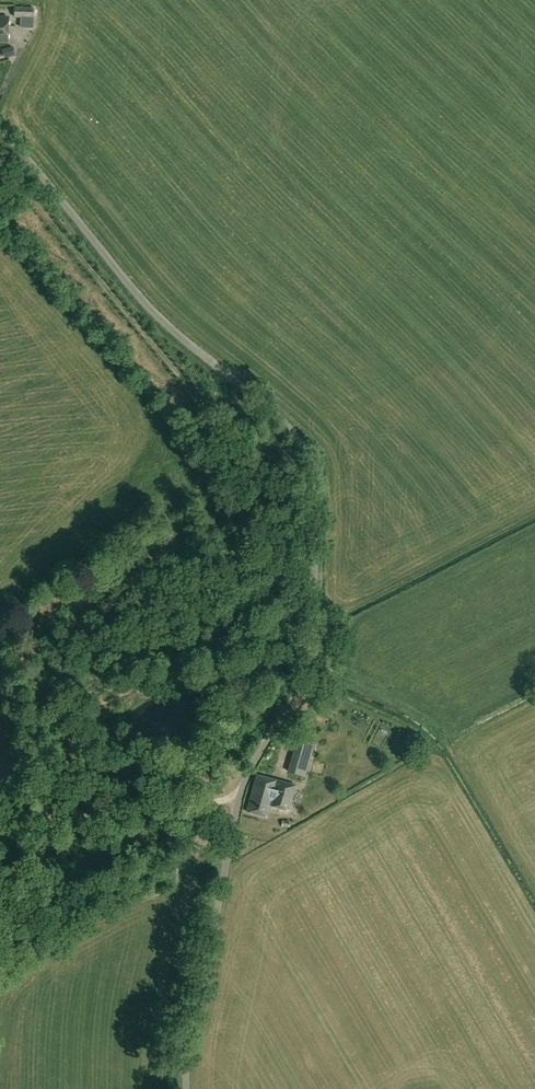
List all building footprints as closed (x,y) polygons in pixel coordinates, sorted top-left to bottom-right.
[(14,7),(14,18),(33,18),(33,7),(14,7)] [(15,55),(13,47),(4,49),(7,58),(15,55)] [(298,740),(294,753),(309,757),(313,745),(298,740)] [(295,787),(257,776),(247,812),(266,818),(269,806),(288,812),(295,787)]
